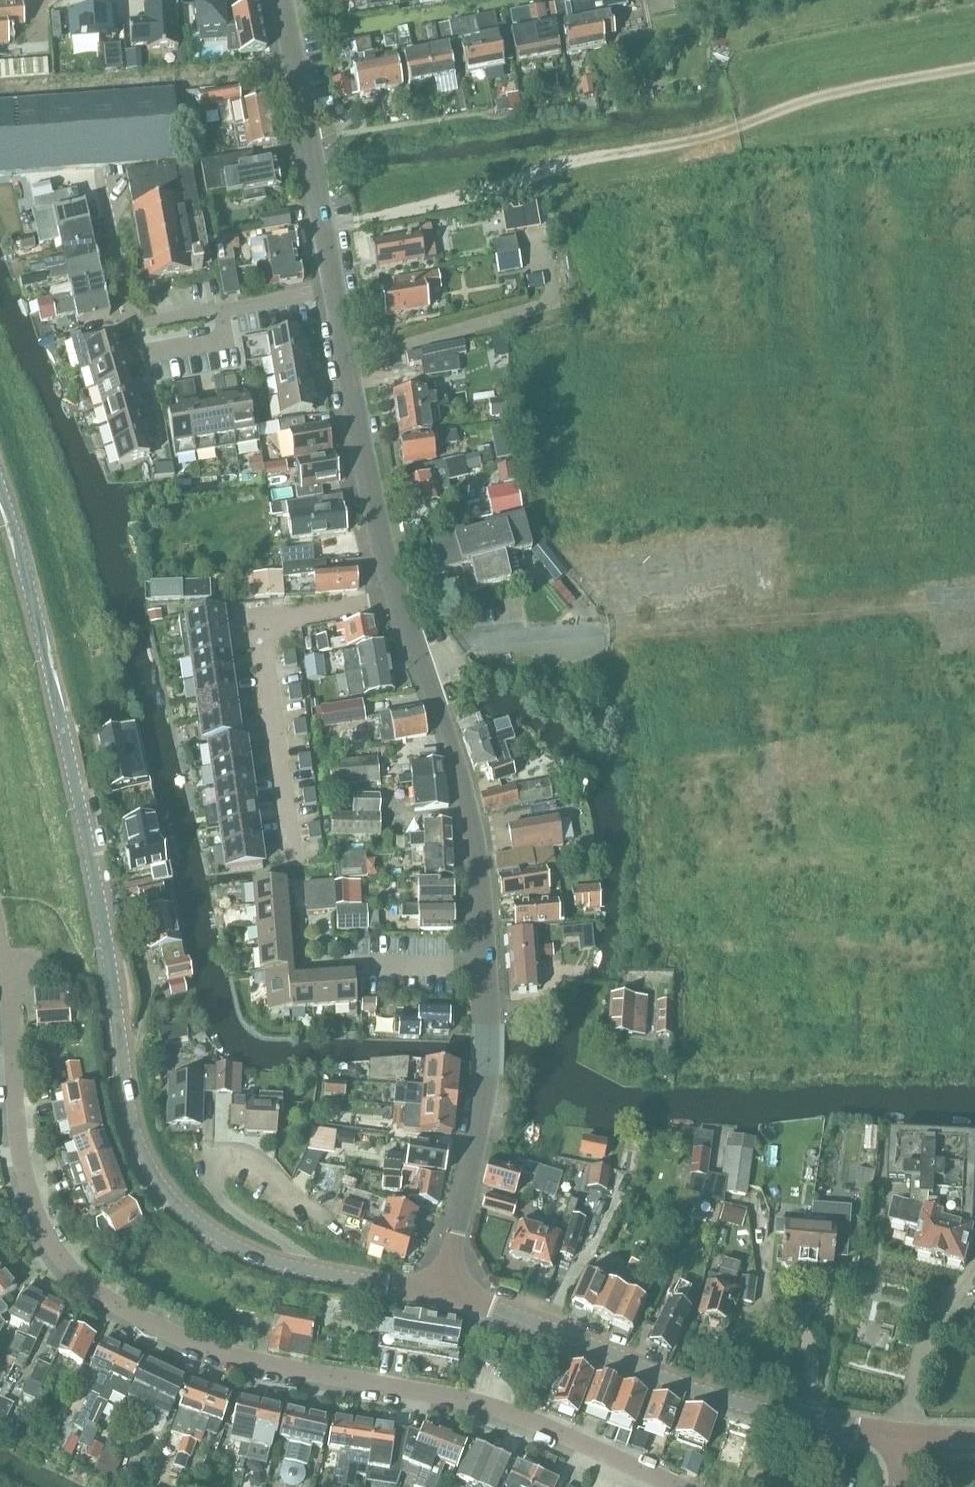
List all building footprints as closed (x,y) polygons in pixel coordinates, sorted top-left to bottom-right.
[(368,9),(380,8),(379,6),(392,4),(391,0),(366,0),(368,9)] [(553,3),(553,4),(556,17),(557,22),(562,21),(562,24),(561,24),(567,54),(585,51),(576,0),(574,0),(564,2),(564,1),(553,3)] [(585,51),(603,48),(601,37),(613,34),(613,31),(611,31),(610,26),(630,22),(626,0),(576,0),(585,51)] [(223,2),(194,4),(196,32),(225,30),(225,29),(235,28),(240,54),(265,49),(257,7),(231,11),(232,16),(224,17),(223,2)] [(145,20),(129,22),(131,46),(147,45),(147,49),(178,47),(174,4),(144,6),(145,20)] [(22,5),(0,7),(0,45),(8,44),(7,27),(24,25),(22,5)] [(544,6),(528,9),(538,61),(560,56),(554,25),(547,26),(544,6)] [(115,9),(68,12),(69,29),(73,29),(74,35),(100,33),(100,36),(110,35),(110,36),(117,35),(115,9)] [(538,61),(528,9),(509,13),(512,26),(515,26),(517,32),(510,33),(516,65),(538,61)] [(485,17),(475,18),(485,70),(504,67),(503,64),(512,62),(504,25),(497,26),(495,15),(492,15),(485,17)] [(449,23),(452,42),(461,40),(461,39),(470,37),(470,42),(461,44),(461,45),(454,46),(457,66),(465,64),(466,74),(485,70),(475,18),(449,23)] [(441,44),(452,42),(449,23),(438,26),(441,44)] [(395,34),(399,49),(408,47),(405,31),(395,34)] [(397,44),(395,34),(370,39),(372,49),(397,44)] [(379,91),(372,53),(371,53),(369,39),(354,42),(357,56),(363,55),(365,63),(352,65),(358,95),(361,94),(364,96),(370,95),(372,92),(379,91)] [(120,44),(101,45),(102,70),(122,68),(120,44)] [(448,47),(426,51),(432,81),(434,81),(437,82),(444,81),(446,78),(454,77),(448,47)] [(432,81),(426,51),(404,55),(409,85),(417,84),(420,86),(427,84),(429,82),(432,81)] [(374,52),(372,53),(379,91),(386,90),(390,92),(395,91),(398,87),(401,87),(396,57),(376,61),(374,52)] [(49,72),(47,58),(0,62),(0,76),(49,72)] [(583,95),(593,93),(590,76),(580,78),(583,95)] [(333,80),(336,99),(351,96),(347,77),(333,80)] [(229,101),(234,129),(273,121),(269,100),(240,105),(237,89),(198,96),(200,106),(229,101)] [(638,102),(652,100),(651,90),(637,92),(638,102)] [(179,161),(174,91),(0,104),(0,174),(179,161)] [(497,113),(508,111),(506,99),(495,101),(497,113)] [(273,121),(234,129),(238,150),(277,143),(273,121)] [(180,135),(184,160),(197,158),(193,133),(180,135)] [(206,193),(225,190),(226,195),(242,192),(244,203),(264,199),(262,190),(279,188),(278,183),(281,180),(280,175),(276,173),(274,161),(248,165),(246,155),(257,153),(257,152),(200,162),(206,193)] [(132,206),(146,280),(202,270),(201,265),(209,264),(190,163),(174,166),(173,163),(126,172),(132,206)] [(73,171),(47,175),(51,196),(77,191),(73,171)] [(35,225),(37,235),(89,223),(88,218),(84,205),(53,212),(55,221),(35,225)] [(259,217),(262,231),(289,226),(287,212),(259,217)] [(59,241),(61,249),(93,242),(90,228),(89,223),(37,235),(39,245),(59,241)] [(372,243),(377,268),(436,258),(430,225),(418,227),(419,235),(372,243)] [(212,230),(214,238),(230,235),(229,227),(212,230)] [(218,264),(234,261),(232,250),(239,248),(237,234),(230,235),(214,238),(218,264)] [(262,240),(266,264),(296,259),(294,252),(297,251),(295,234),(262,240)] [(35,247),(33,238),(17,241),(19,250),(35,247)] [(492,242),(495,258),(518,254),(516,238),(492,242)] [(35,275),(45,272),(97,260),(93,242),(61,249),(63,258),(32,265),(35,275)] [(518,254),(495,258),(497,274),(521,269),(518,254)] [(296,259),(266,264),(270,288),(303,282),(300,265),(297,266),(296,259)] [(67,278),(69,286),(102,279),(99,266),(97,260),(45,272),(48,282),(67,278)] [(234,261),(218,264),(224,295),(239,293),(234,261)] [(380,290),(385,316),(428,308),(425,291),(441,288),(438,272),(392,280),(393,288),(380,290)] [(51,299),(54,309),(106,298),(104,291),(102,279),(69,286),(51,290),(53,299),(51,299)] [(162,298),(161,290),(150,291),(154,309),(163,307),(162,299),(162,298)] [(106,298),(54,309),(56,318),(75,314),(77,323),(109,316),(107,303),(106,298)] [(37,302),(39,312),(50,310),(47,299),(37,302)] [(50,310),(39,312),(41,322),(52,319),(50,310)] [(267,337),(270,357),(314,350),(313,340),(299,342),(297,331),(267,337)] [(78,371),(91,368),(134,355),(131,346),(118,349),(115,339),(111,340),(109,333),(69,340),(78,371)] [(508,353),(503,333),(489,337),(494,357),(508,353)] [(270,357),(274,377),(304,372),(303,362),(316,359),(314,350),(270,357)] [(91,368),(96,387),(126,378),(123,369),(137,365),(134,355),(91,368)] [(421,363),(423,376),(458,371),(457,358),(421,363)] [(216,388),(238,386),(237,372),(215,374),(216,388)] [(274,377),(277,397),(321,389),(319,379),(306,382),(304,372),(274,377)] [(96,387),(102,406),(145,394),(142,384),(129,388),(126,378),(96,387)] [(396,414),(437,408),(448,406),(447,397),(435,399),(433,386),(393,392),(396,414)] [(235,389),(225,390),(235,446),(259,442),(257,429),(253,430),(248,400),(237,402),(235,389)] [(321,389),(277,397),(281,417),(311,412),(309,401),(323,399),(321,389)] [(218,406),(208,407),(215,450),(235,446),(225,390),(215,392),(218,406)] [(102,406),(107,425),(137,417),(135,407),(148,403),(145,394),(102,406)] [(195,396),(186,397),(195,453),(215,450),(208,407),(198,409),(195,396)] [(195,453),(186,397),(176,399),(178,412),(167,414),(175,457),(195,453)] [(506,415),(504,399),(488,401),(490,417),(506,415)] [(437,408),(396,414),(399,436),(431,431),(430,424),(439,423),(437,408)] [(107,425),(113,445),(156,432),(153,423),(140,427),(137,417),(107,425)] [(289,432),(293,458),(332,451),(327,425),(305,428),(303,418),(278,422),(280,433),(289,432)] [(156,432),(113,445),(119,465),(149,456),(146,446),(159,442),(156,432)] [(400,440),(401,451),(399,454),(400,459),(403,462),(403,464),(434,460),(432,446),(456,443),(455,432),(400,440)] [(301,488),(295,489),(297,500),(322,496),(321,485),(339,482),(334,455),(296,462),(301,488)] [(406,482),(413,509),(441,502),(438,492),(450,490),(447,480),(467,476),(462,457),(414,469),(417,480),(406,482)] [(287,462),(267,464),(268,472),(288,470),(287,462)] [(152,466),(154,477),(174,476),(172,464),(152,466)] [(522,509),(517,484),(486,490),(491,515),(522,509)] [(347,532),(341,496),(285,504),(285,503),(269,506),(271,518),(287,516),(291,540),(347,532)] [(484,527),(484,530),(463,536),(462,533),(428,542),(437,576),(454,571),(456,577),(462,576),(466,593),(519,579),(514,562),(520,560),(519,554),(531,551),(522,517),(484,527)] [(281,551),(282,564),(313,561),(312,547),(281,551)] [(285,577),(315,574),(317,593),(357,590),(356,568),(326,570),(325,560),(284,564),(285,577)] [(254,577),(256,596),(285,594),(284,576),(254,577)] [(145,582),(145,600),(213,600),(213,581),(145,582)] [(186,618),(179,619),(182,640),(224,634),(222,613),(186,618)] [(377,641),(372,619),(336,625),(337,633),(345,632),(346,638),(330,641),(331,650),(348,647),(348,646),(377,641)] [(224,634),(182,640),(184,660),(192,659),(227,654),(224,634)] [(325,635),(315,637),(317,653),(328,651),(325,635)] [(356,651),(346,652),(350,674),(360,672),(390,667),(385,643),(356,649),(356,651)] [(294,651),(283,652),(284,660),(295,658),(294,651)] [(227,654),(192,659),(195,679),(230,674),(227,654)] [(303,656),(307,678),(327,676),(323,654),(303,656)] [(295,658),(284,660),(285,667),(297,666),(295,658)] [(360,672),(350,674),(354,698),(394,691),(390,667),(360,672)] [(230,674),(195,679),(197,699),(233,694),(230,677),(230,674)] [(299,685),(287,687),(289,694),(300,693),(299,685)] [(300,693),(289,694),(290,702),(302,700),(300,693)] [(233,694),(197,699),(200,720),(236,715),(233,694)] [(360,702),(321,707),(324,727),(363,722),(360,702)] [(381,725),(378,725),(381,744),(394,741),(426,736),(424,724),(421,708),(379,715),(381,725)] [(236,715),(200,720),(203,741),(239,736),(236,715)] [(304,720),(292,721),(294,729),(305,727),(304,720)] [(97,735),(110,790),(111,789),(145,781),(132,727),(99,735),(99,734),(97,735)] [(305,727),(294,729),(295,737),(306,735),(305,727)] [(511,729),(506,731),(486,738),(483,729),(462,736),(474,771),(486,766),(492,783),(514,776),(503,743),(515,739),(511,729)] [(244,740),(209,745),(212,766),(247,761),(246,755),(244,740)] [(433,750),(419,752),(420,764),(435,762),(433,750)] [(308,754),(297,756),(298,763),(310,762),(309,754),(308,754)] [(329,762),(329,769),(378,765),(377,758),(329,762)] [(247,761),(212,766),(215,787),(250,782),(247,761)] [(310,762),(298,763),(299,771),(311,769),(311,767),(310,762)] [(411,784),(412,788),(445,784),(442,762),(409,765),(410,776),(398,777),(399,785),(411,784)] [(378,765),(329,769),(331,785),(379,780),(378,765)] [(568,777),(548,781),(548,780),(514,787),(514,786),(480,794),(484,813),(518,805),(552,798),(552,797),(575,792),(568,777)] [(250,782),(215,787),(217,807),(253,802),(250,782)] [(445,784),(412,788),(414,811),(448,807),(445,784)] [(314,789),(302,790),(303,798),(315,796),(314,789)] [(352,795),(352,813),(379,813),(379,795),(352,795)] [(315,796),(303,798),(304,806),(316,804),(315,796)] [(253,802),(217,807),(220,827),(256,822),(254,807),(253,802)] [(332,836),(379,836),(379,816),(332,815),(332,836)] [(122,825),(128,851),(124,851),(130,878),(150,873),(152,884),(160,882),(167,881),(164,866),(165,866),(160,843),(159,844),(153,818),(122,825)] [(555,867),(552,848),(562,846),(557,819),(507,828),(512,853),(494,856),(497,877),(555,867)] [(256,822),(220,827),(223,847),(259,842),(256,822)] [(424,841),(404,842),(404,851),(451,849),(450,822),(423,823),(424,841)] [(319,823),(307,825),(308,833),(320,831),(319,823)] [(320,831),(308,833),(309,840),(321,839),(320,831)] [(259,842),(223,847),(226,868),(262,863),(260,854),(259,842)] [(451,849),(404,851),(405,854),(424,853),(424,856),(412,856),(413,865),(425,865),(425,877),(452,875),(451,849)] [(337,856),(339,880),(367,877),(365,853),(337,856)] [(546,869),(498,877),(501,898),(521,895),(522,899),(550,894),(546,869)] [(253,883),(254,905),(287,903),(285,881),(253,883)] [(335,906),(333,882),(333,881),(304,884),(306,913),(335,911),(335,906)] [(347,881),(333,882),(335,906),(349,905),(347,881)] [(417,882),(418,897),(418,905),(453,905),(452,881),(417,882)] [(578,899),(590,897),(588,881),(576,883),(578,899)] [(144,925),(146,932),(176,925),(169,891),(163,893),(160,882),(152,884),(137,888),(139,900),(156,896),(158,905),(143,908),(144,913),(142,913),(142,916),(141,918),(142,923),(144,925)] [(561,901),(513,905),(515,927),(563,924),(561,901)] [(254,905),(256,927),(288,925),(287,903),(254,905)] [(412,906),(401,906),(402,918),(418,918),(418,930),(453,929),(453,905),(418,906),(412,906)] [(336,907),(336,930),(367,930),(367,907),(336,907)] [(160,948),(164,965),(184,960),(180,943),(176,925),(146,932),(147,938),(146,941),(147,946),(149,947),(150,950),(160,948)] [(238,951),(258,950),(290,947),(288,925),(256,927),(257,940),(237,942),(238,951)] [(507,933),(509,962),(537,959),(537,957),(554,955),(553,946),(536,947),(535,931),(507,933)] [(259,972),(265,971),(292,969),(290,947),(258,950),(259,972)] [(188,959),(184,960),(164,965),(167,982),(191,977),(188,959)] [(537,959),(509,962),(512,990),(539,988),(537,959)] [(265,971),(266,979),(292,977),(292,969),(265,971)] [(354,973),(333,974),(336,1007),(356,1005),(354,973)] [(333,974),(313,976),(315,1008),(336,1007),(333,974)] [(313,976),(292,977),(295,1010),(315,1008),(313,976)] [(292,977),(266,979),(268,1012),(295,1010),(292,977)] [(609,1033),(645,1035),(647,997),(612,995),(609,1033)] [(65,1022),(63,1000),(35,1003),(37,1025),(65,1022)] [(658,1001),(656,1034),(672,1035),(673,1002),(658,1001)] [(418,1020),(413,1020),(402,1020),(402,1036),(412,1037),(413,1032),(448,1032),(448,1029),(452,1027),(452,1020),(449,1018),(449,1008),(418,1007),(418,1020)] [(395,1078),(406,1078),(407,1059),(370,1062),(370,1077),(395,1078)] [(82,1060),(65,1062),(68,1084),(84,1082),(82,1060)] [(418,1089),(457,1092),(457,1091),(455,1090),(457,1066),(420,1063),(418,1087),(418,1089)] [(232,1094),(233,1065),(215,1065),(215,1068),(214,1093),(232,1094)] [(200,1080),(169,1078),(168,1123),(200,1124),(201,1093),(214,1093),(215,1068),(200,1067),(200,1080)] [(331,1083),(330,1095),(338,1095),(338,1083),(331,1083)] [(393,1106),(416,1108),(416,1107),(455,1110),(457,1092),(418,1089),(418,1087),(405,1086),(395,1085),(393,1106)] [(60,1096),(65,1117),(97,1111),(95,1101),(96,1099),(94,1093),(92,1092),(92,1090),(60,1096)] [(243,1134),(276,1136),(276,1119),(277,1119),(277,1115),(277,1109),(281,1109),(282,1096),(259,1095),(258,1107),(254,1107),(254,1099),(231,1097),(230,1126),(244,1127),(243,1134)] [(416,1107),(416,1108),(414,1132),(451,1135),(453,1111),(455,1111),(455,1110),(416,1107)] [(97,1111),(65,1117),(69,1138),(102,1132),(101,1129),(102,1127),(101,1121),(99,1120),(97,1111)] [(307,1151),(323,1153),(326,1132),(311,1130),(307,1151)] [(695,1133),(693,1150),(709,1152),(711,1136),(695,1133)] [(889,1181),(913,1183),(911,1209),(896,1205),(891,1225),(910,1230),(907,1242),(918,1245),(916,1254),(935,1259),(934,1261),(936,1264),(942,1266),(945,1264),(946,1262),(965,1267),(974,1233),(974,1222),(974,1218),(974,1138),(962,1137),(891,1133),(889,1181)] [(72,1147),(80,1168),(111,1156),(107,1147),(109,1145),(107,1139),(104,1138),(103,1136),(72,1147)] [(605,1144),(596,1142),(583,1139),(580,1154),(602,1158),(605,1144)] [(409,1145),(407,1158),(384,1155),(382,1173),(399,1175),(400,1167),(443,1173),(446,1150),(409,1145)] [(709,1152),(693,1150),(690,1174),(691,1174),(688,1194),(722,1203),(724,1192),(745,1195),(749,1165),(731,1163),(733,1149),(726,1148),(725,1176),(706,1173),(709,1152)] [(751,1152),(733,1149),(731,1163),(749,1165),(751,1152)] [(80,1168),(87,1188),(118,1176),(115,1167),(116,1164),(114,1158),(111,1157),(111,1156),(80,1168)] [(513,1195),(517,1183),(520,1172),(490,1162),(489,1166),(486,1167),(485,1172),(486,1174),(483,1185),(513,1195)] [(535,1177),(534,1180),(540,1180),(546,1182),(557,1186),(561,1174),(526,1163),(523,1173),(535,1177)] [(587,1188),(605,1191),(609,1169),(592,1166),(587,1188)] [(857,1187),(873,1190),(877,1170),(861,1166),(857,1187)] [(411,1181),(409,1197),(437,1204),(443,1174),(413,1169),(402,1168),(400,1176),(382,1174),(382,1191),(400,1191),(400,1180),(411,1181)] [(118,1176),(87,1188),(95,1208),(126,1196),(125,1194),(126,1191),(124,1185),(121,1184),(118,1176)] [(531,1190),(542,1194),(546,1182),(540,1180),(534,1180),(531,1190)] [(546,1182),(542,1194),(554,1197),(557,1186),(546,1182)] [(516,1205),(485,1196),(482,1207),(512,1217),(516,1205)] [(573,1216),(577,1202),(569,1199),(560,1227),(567,1229),(559,1254),(571,1258),(584,1220),(573,1216)] [(128,1200),(101,1217),(114,1237),(141,1220),(128,1200)] [(342,1202),(339,1214),(358,1219),(362,1208),(342,1202)] [(387,1204),(380,1226),(410,1235),(417,1213),(387,1204)] [(725,1207),(720,1221),(740,1227),(744,1213),(725,1207)] [(809,1224),(806,1267),(815,1268),(818,1271),(825,1271),(827,1268),(831,1269),(832,1254),(846,1255),(849,1218),(832,1216),(826,1225),(826,1228),(809,1227),(810,1224),(809,1224)] [(520,1258),(530,1261),(541,1226),(541,1223),(534,1221),(531,1228),(519,1224),(509,1254),(512,1255),(513,1258),(518,1259),(520,1258)] [(796,1266),(806,1267),(809,1224),(776,1222),(775,1234),(783,1234),(782,1246),(781,1246),(781,1249),(777,1249),(776,1261),(781,1261),(781,1265),(784,1265),(786,1268),(794,1269),(796,1266)] [(541,1226),(530,1261),(540,1264),(541,1266),(546,1268),(549,1267),(551,1268),(561,1237),(548,1233),(550,1226),(541,1223),(541,1226)] [(410,1235),(380,1226),(373,1224),(365,1248),(404,1259),(411,1236),(410,1235)] [(708,1318),(709,1322),(718,1325),(721,1322),(724,1323),(728,1307),(734,1308),(738,1293),(732,1291),(740,1264),(722,1260),(717,1277),(709,1275),(698,1314),(706,1316),(705,1318),(708,1318)] [(839,1266),(838,1278),(854,1279),(857,1267),(839,1266)] [(0,1273),(0,1301),(16,1288),(2,1272),(0,1273)] [(583,1309),(591,1313),(604,1285),(584,1275),(571,1304),(573,1305),(574,1307),(581,1310),(583,1309)] [(742,1278),(738,1301),(753,1303),(756,1280),(742,1278)] [(610,1322),(612,1323),(625,1294),(604,1285),(591,1313),(600,1317),(601,1319),(607,1322),(610,1322)] [(18,1332),(27,1337),(45,1298),(25,1289),(14,1312),(10,1320),(21,1325),(18,1332)] [(625,1294),(612,1323),(632,1332),(643,1303),(637,1300),(625,1294)] [(27,1337),(36,1341),(44,1327),(54,1331),(65,1308),(45,1298),(27,1337)] [(649,1342),(670,1352),(689,1311),(669,1301),(649,1342)] [(269,1351),(307,1358),(315,1314),(277,1308),(269,1351)] [(391,1340),(438,1348),(443,1319),(397,1311),(391,1340)] [(443,1319),(438,1348),(454,1351),(460,1322),(443,1319)] [(95,1336),(71,1325),(59,1353),(82,1364),(95,1336)] [(7,1355),(16,1359),(25,1340),(16,1336),(7,1355)] [(25,1340),(16,1359),(9,1372),(19,1377),(36,1341),(27,1337),(25,1340)] [(84,1409),(92,1413),(122,1349),(102,1340),(101,1347),(91,1368),(101,1373),(84,1409)] [(122,1349),(92,1413),(86,1425),(95,1429),(113,1393),(123,1398),(142,1359),(122,1349)] [(30,1380),(41,1386),(51,1366),(39,1360),(30,1380)] [(127,1399),(147,1409),(166,1370),(146,1360),(133,1388),(127,1399)] [(534,1398),(533,1400),(547,1405),(576,1416),(592,1373),(569,1364),(559,1389),(554,1387),(556,1382),(541,1377),(541,1378),(527,1373),(520,1393),(534,1398)] [(166,1370),(147,1409),(167,1418),(173,1407),(186,1379),(166,1370)] [(584,1409),(609,1418),(621,1384),(596,1375),(584,1409)] [(171,1434),(183,1438),(175,1460),(182,1463),(186,1454),(210,1388),(190,1381),(179,1410),(180,1410),(171,1434)] [(645,1392),(621,1384),(609,1418),(621,1422),(615,1441),(614,1442),(626,1446),(627,1445),(633,1426),(637,1416),(641,1418),(648,1395),(645,1394),(645,1392)] [(231,1396),(210,1388),(186,1454),(192,1456),(197,1442),(201,1443),(205,1431),(217,1435),(220,1424),(231,1396)] [(652,1396),(648,1395),(641,1418),(644,1419),(642,1425),(668,1434),(678,1404),(653,1395),(652,1396)] [(16,1439),(29,1412),(21,1409),(22,1407),(0,1397),(0,1432),(16,1439)] [(229,1439),(250,1444),(260,1403),(238,1398),(229,1439)] [(260,1403),(250,1444),(272,1449),(281,1407),(260,1403)] [(671,1428),(677,1430),(675,1437),(705,1447),(716,1417),(685,1407),(679,1405),(671,1428)] [(279,1438),(291,1440),(286,1461),(287,1461),(286,1465),(283,1469),(281,1473),(281,1478),(282,1482),(285,1485),(289,1486),(295,1486),(298,1486),(301,1483),(303,1478),(303,1474),(302,1469),(303,1465),(304,1465),(309,1445),(322,1447),(328,1418),(285,1408),(279,1438)] [(328,1448),(340,1450),(337,1469),(334,1468),(331,1486),(341,1486),(342,1481),(344,1482),(353,1422),(332,1418),(328,1448)] [(725,1419),(714,1460),(737,1467),(748,1425),(725,1419)] [(341,1486),(354,1486),(355,1475),(358,1476),(366,1477),(367,1467),(374,1425),(353,1422),(344,1482),(342,1481),(341,1486)] [(366,1477),(365,1481),(395,1486),(401,1473),(405,1445),(410,1431),(407,1430),(374,1425),(367,1467),(366,1477)] [(395,1486),(396,1486),(403,1486),(404,1483),(416,1486),(424,1486),(429,1473),(445,1433),(423,1425),(420,1434),(410,1431),(405,1445),(401,1473),(395,1486)] [(637,1428),(631,1447),(643,1451),(649,1432),(637,1428)] [(424,1486),(435,1486),(444,1464),(456,1468),(466,1441),(445,1433),(429,1473),(424,1486)] [(492,1453),(489,1451),(485,1449),(485,1446),(477,1442),(474,1444),(472,1443),(456,1478),(459,1480),(456,1486),(477,1486),(492,1453)] [(241,1443),(238,1457),(247,1459),(250,1445),(241,1443)] [(687,1451),(683,1469),(699,1472),(703,1454),(687,1451)] [(94,1476),(112,1484),(122,1461),(103,1453),(94,1476)] [(477,1486),(502,1486),(513,1462),(511,1461),(510,1457),(503,1454),(500,1456),(496,1454),(492,1453),(477,1486)] [(517,1464),(506,1486),(530,1486),(537,1473),(517,1464)] [(530,1486),(555,1486),(557,1482),(537,1473),(530,1486)]
